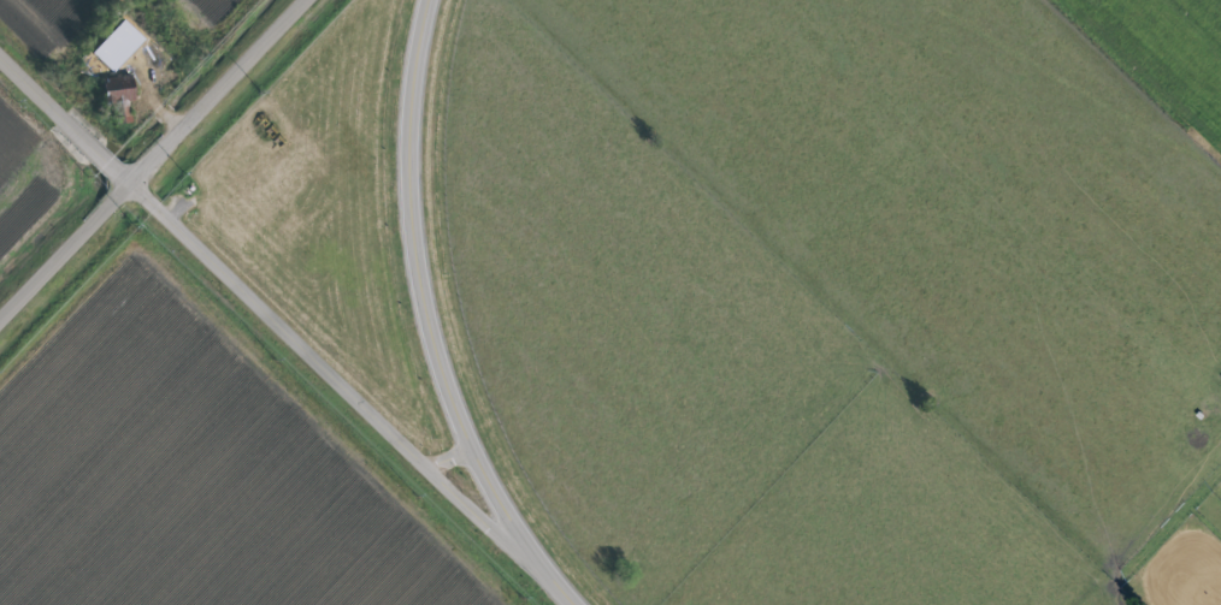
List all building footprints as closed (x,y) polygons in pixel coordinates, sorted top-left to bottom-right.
[(107,102),(121,99),(125,122),(131,121),(128,102),(136,101),(132,74),(104,78),(107,102)]
